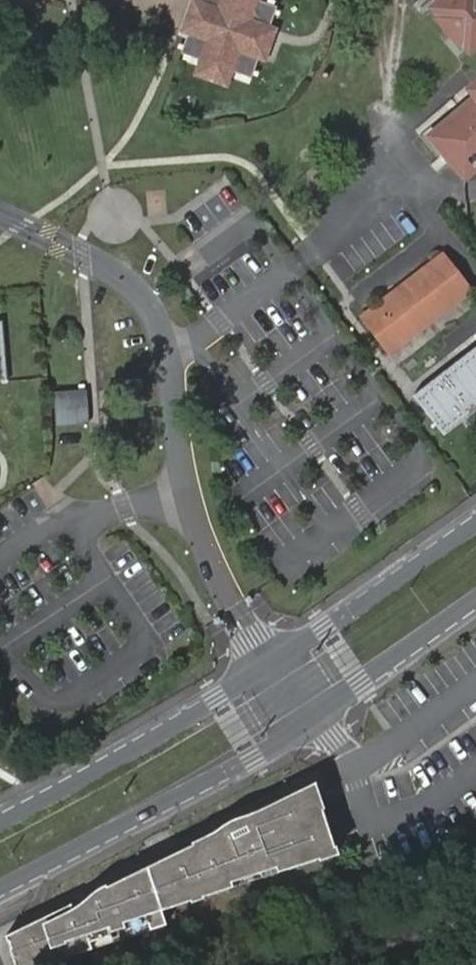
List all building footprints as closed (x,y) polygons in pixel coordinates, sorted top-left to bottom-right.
[(203,3),(194,0),(183,31),(190,33),(183,53),(202,59),(197,74),(228,85),(233,71),(252,78),(259,58),(267,61),(278,29),(270,27),(277,8),(257,1),(258,0),(204,0),(203,3)] [(429,7),(467,53),(475,46),(475,0),(438,0),(429,7)] [(452,72),(465,87),(475,78),(475,52),(452,72)] [(468,90),(474,97),(430,134),(464,177),(475,167),(475,84),(468,90)] [(444,251),(362,315),(390,352),(472,288),(444,251)] [(414,396),(446,437),(475,414),(475,349),(414,396)] [(52,425),(85,424),(83,388),(50,389),(52,425)] [(5,933),(16,964),(33,964),(57,957),(55,950),(73,944),(75,951),(91,946),(89,939),(110,933),(112,939),(129,933),(126,927),(148,920),(150,927),(166,921),(161,907),(190,898),(188,891),(201,887),(203,893),(232,884),(230,878),(244,873),(246,879),(263,874),(261,867),(275,863),(277,869),(318,856),(316,849),(333,844),(311,783),(275,801),(278,807),(190,851),(186,844),(111,881),(114,888),(64,912),(61,906),(5,933)] [(275,801),(186,844),(190,851),(278,807),(275,801)] [(333,844),(316,849),(318,856),(336,850),(333,844)] [(275,863),(261,867),(263,874),(277,869),(275,863)] [(244,873),(230,878),(232,884),(246,879),(244,873)] [(111,881),(61,906),(64,912),(114,888),(111,881)] [(201,887),(188,891),(190,898),(203,893),(201,887)] [(148,920),(126,927),(129,933),(150,927),(148,920)] [(110,933),(89,939),(91,946),(112,939),(110,933)] [(73,944),(55,950),(57,957),(75,951),(73,944)]
